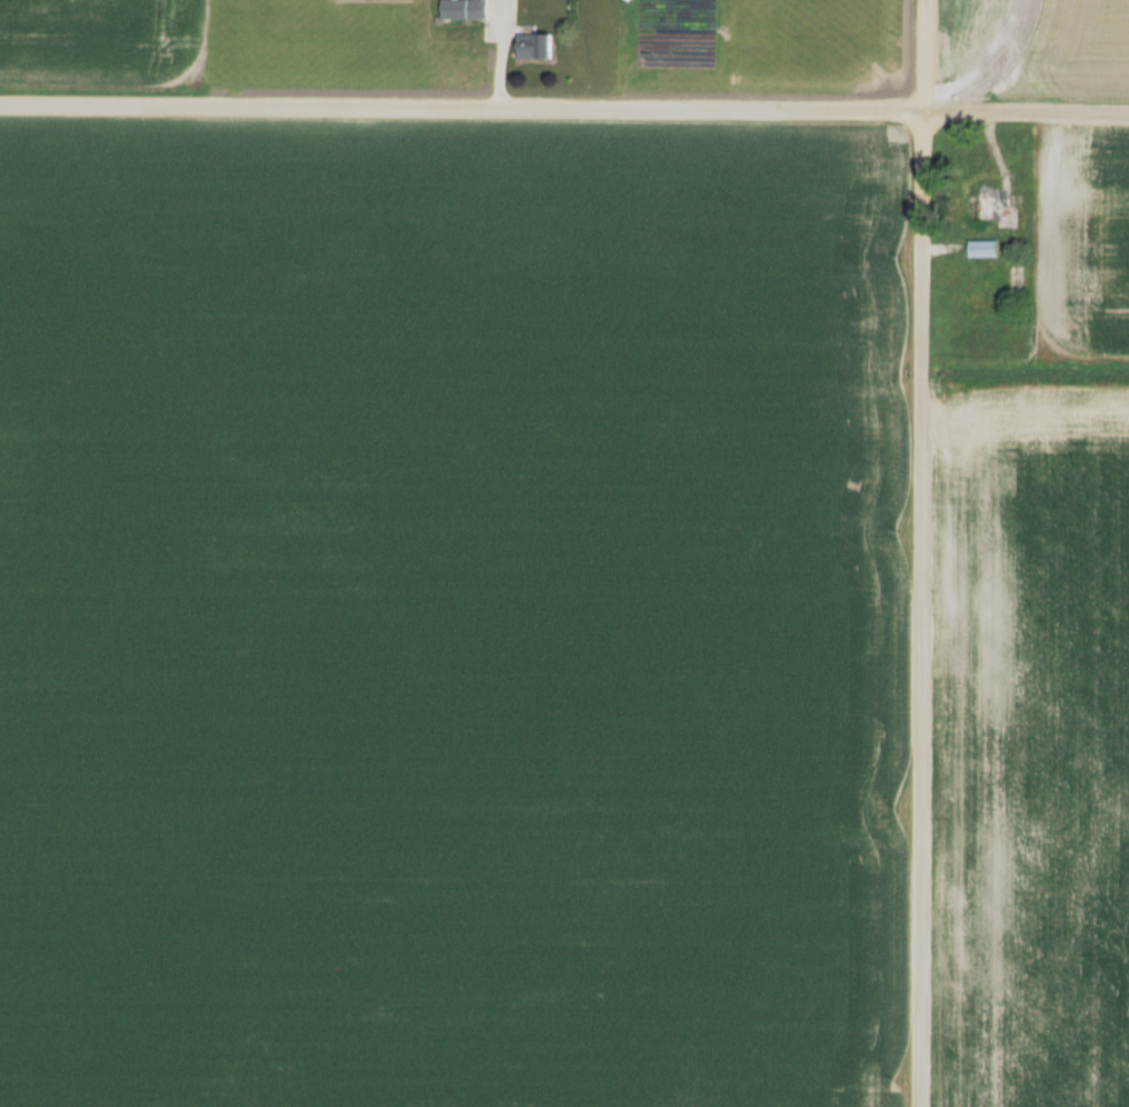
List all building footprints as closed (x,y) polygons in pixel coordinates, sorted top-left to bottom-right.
[(487,0),(442,0),(442,18),(487,18),(487,0)] [(518,58),(553,58),(553,33),(518,33),(518,58)] [(998,228),(1018,228),(1018,207),(1000,207),(999,188),(978,188),(978,221),(998,221),(998,228)] [(970,257),(998,257),(998,241),(970,241),(970,257)]
